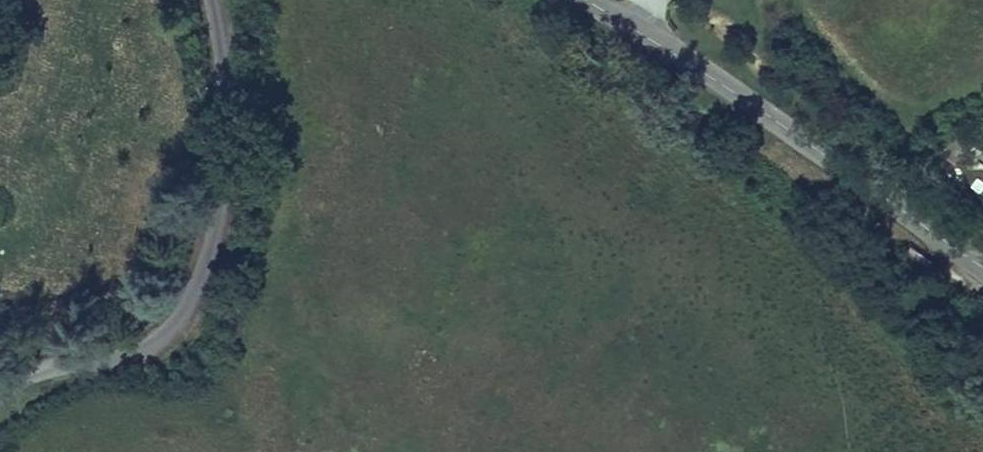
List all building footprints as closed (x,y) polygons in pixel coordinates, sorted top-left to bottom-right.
[(970,156),(978,162),(982,156),(982,148),(978,144),(978,145),(970,156)]
